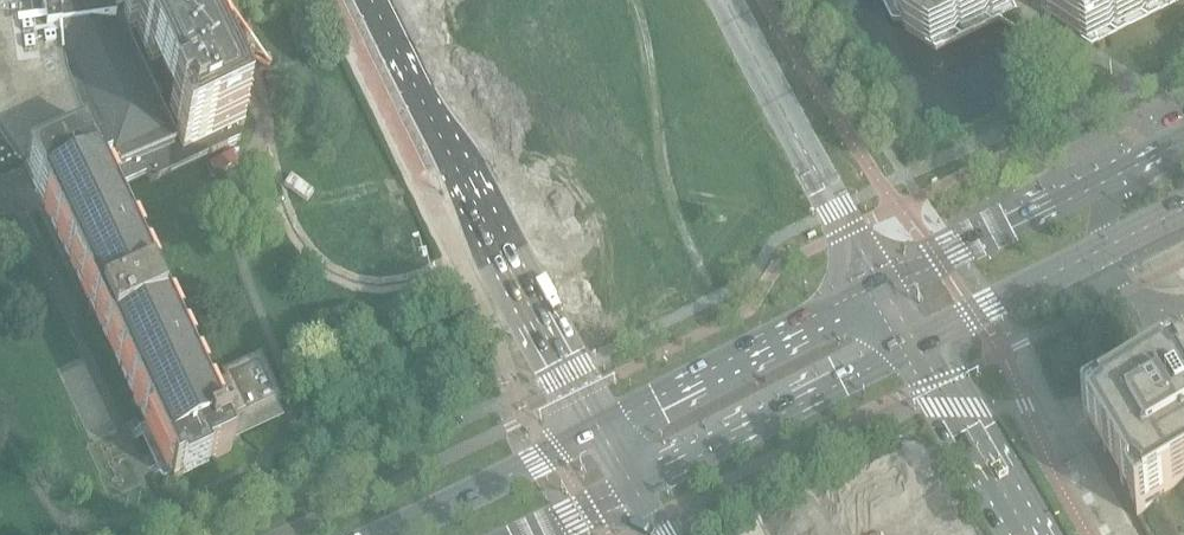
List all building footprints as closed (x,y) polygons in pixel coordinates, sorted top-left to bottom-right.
[(26,165),(25,165),(170,473),(173,480),(231,453),(224,438),(280,412),(274,401),(281,398),(261,355),(227,371),(230,377),(218,383),(226,400),(210,408),(109,192),(146,175),(150,183),(240,140),(235,129),(244,124),(186,0),(154,0),(138,8),(134,0),(52,0),(53,10),(43,11),(42,5),(0,11),(0,127),(26,165)] [(896,1),(899,3),(899,2),(906,7),(900,16),(905,28),(925,41),(931,31),(940,37),(953,30),(963,15),(971,21),(984,15),(994,0),(1002,6),(1014,0),(895,0),(896,1)] [(1047,3),(1042,11),(1081,37),(1087,26),(1096,32),(1109,26),(1119,11),(1127,17),(1140,11),(1147,0),(1043,0),(1047,3)] [(1081,422),(1128,502),(1137,517),(1145,512),(1156,506),(1183,490),(1183,395),(1171,374),(1171,373),(1169,370),(1100,411),(1086,419),(1084,420),(1081,422)] [(1156,506),(1173,534),(1183,534),(1183,490),(1156,506)]
